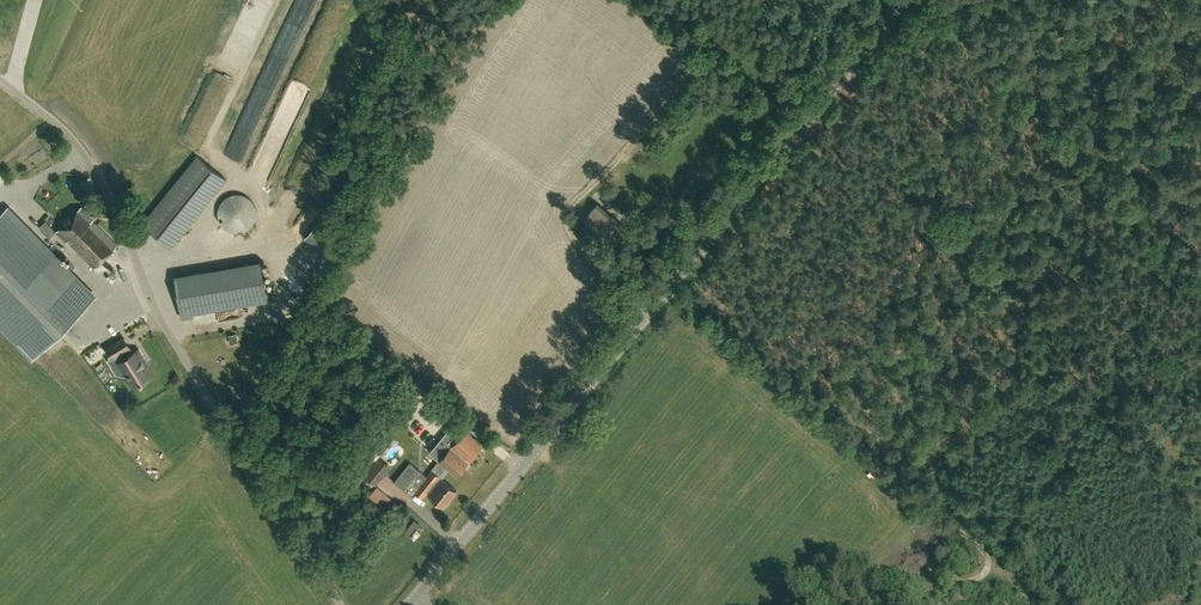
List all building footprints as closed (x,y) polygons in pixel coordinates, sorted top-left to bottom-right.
[(197,155),(143,222),(172,245),(226,178),(197,155)] [(218,207),(217,213),(218,219),(221,225),(226,229),(231,232),(238,233),(244,232),(249,229),(254,224),(257,219),(258,213),(257,206),(254,201),(249,196),(243,193),(237,192),(231,193),(225,196),(221,201),(218,207)] [(93,268),(117,244),(92,219),(93,219),(81,207),(80,205),(55,231),(65,241),(66,241),(93,268)] [(7,207),(0,214),(0,324),(33,357),(95,295),(7,207)] [(175,277),(182,315),(267,301),(261,263),(175,277)] [(138,348),(133,351),(130,346),(124,336),(106,348),(112,356),(112,357),(116,354),(130,376),(136,387),(151,377),(141,361),(140,359),(143,357),(138,348)] [(112,357),(112,356),(108,359),(117,374),(130,376),(116,354),(112,357)] [(455,422),(429,453),(457,476),(483,445),(455,422)] [(421,438),(428,444),(433,438),(425,432),(421,438)] [(376,486),(392,466),(379,456),(363,476),(376,486)] [(426,492),(444,507),(457,491),(432,471),(427,477),(410,463),(394,482),(412,496),(415,492),(422,498),(426,492)] [(843,466),(839,471),(852,482),(857,477),(843,466)] [(911,577),(915,583),(934,570),(930,563),(911,577)]
